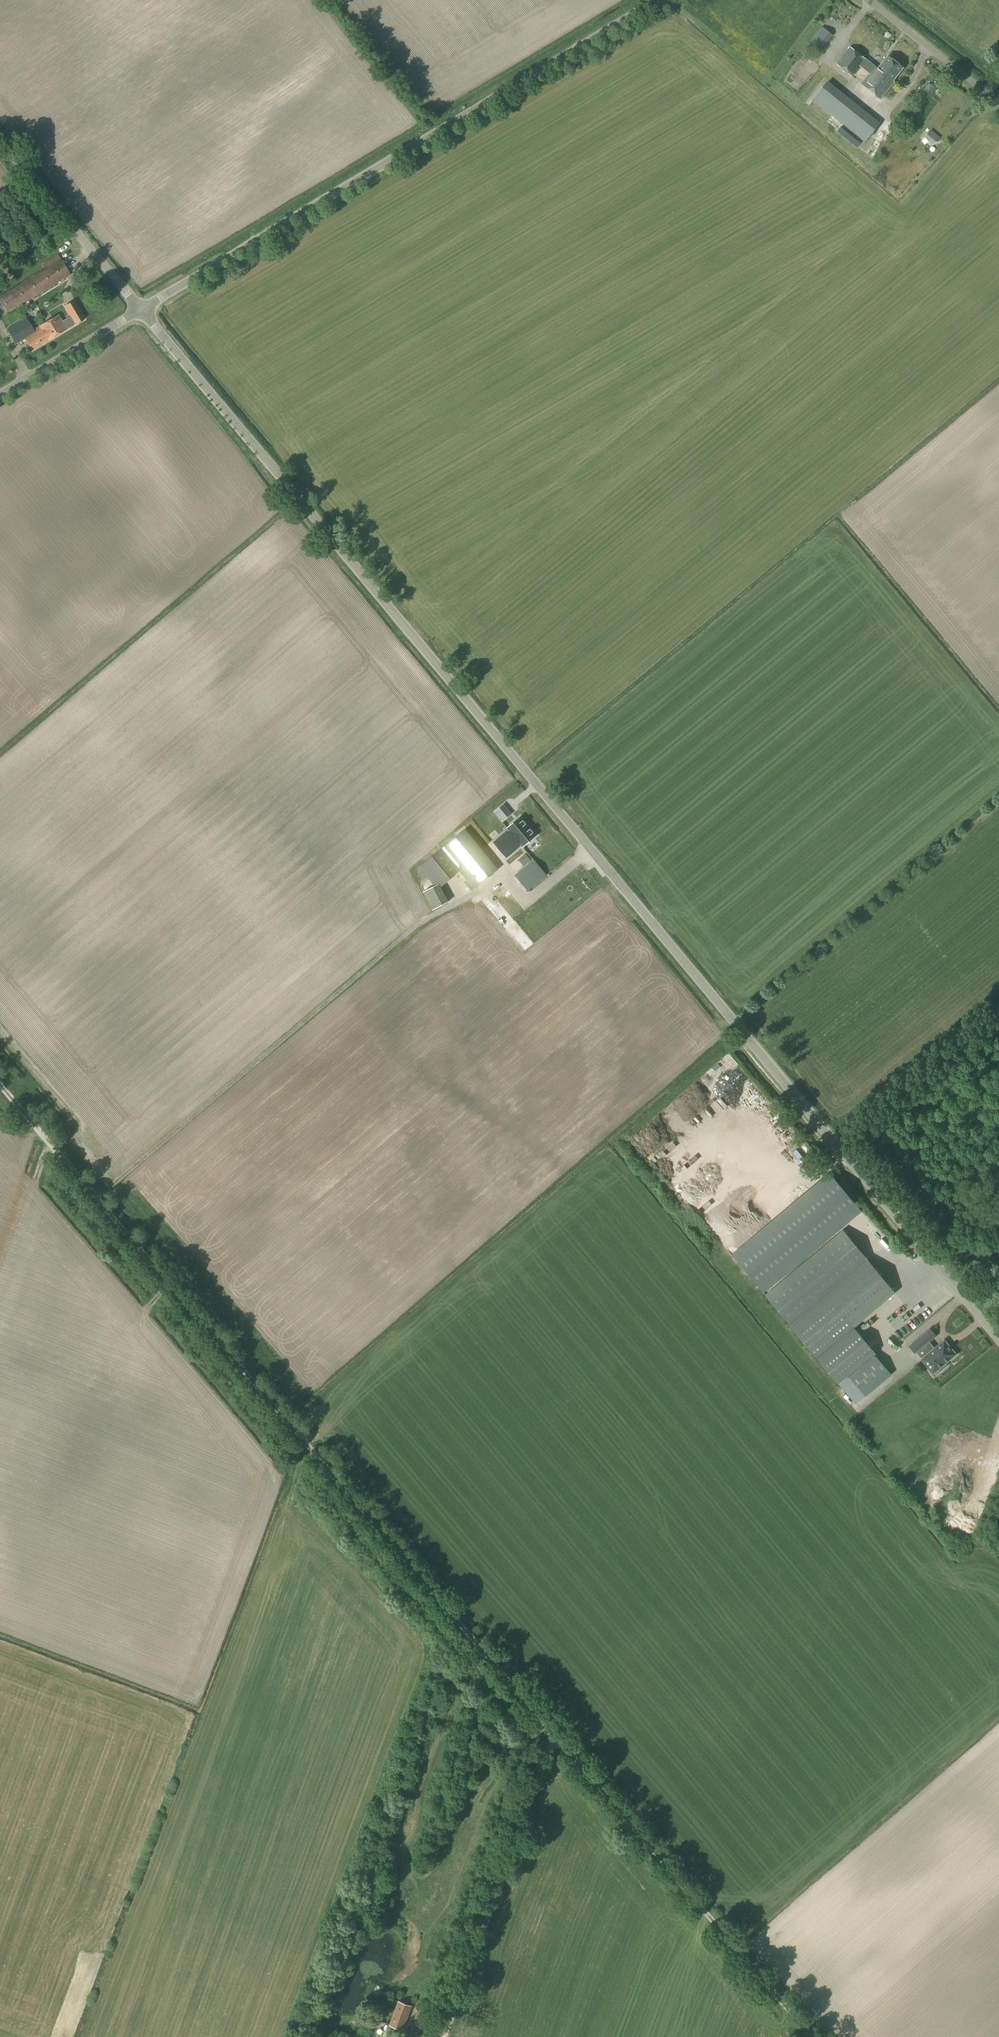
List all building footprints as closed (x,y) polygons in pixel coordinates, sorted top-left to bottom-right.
[(820,51),(832,35),(822,27),(810,43),(820,51)] [(861,84),(881,100),(895,82),(894,81),(904,68),(888,55),(877,68),(850,47),(836,64),(853,77),(861,67),(869,74),(861,84)] [(865,142),(879,124),(827,82),(813,100),(865,142)] [(931,130),(925,136),(934,143),(939,137),(931,130)] [(7,314),(70,275),(60,259),(0,296),(0,303),(7,314)] [(32,350),(49,340),(67,329),(85,319),(74,300),(64,306),(70,316),(62,321),(58,315),(33,330),(27,319),(7,330),(15,344),(25,338),(32,350)] [(463,813),(468,820),(476,815),(470,807),(463,813)] [(495,807),(470,827),(478,838),(493,826),(497,831),(507,823),(495,807)] [(534,838),(537,835),(522,816),(518,819),(512,824),(509,827),(510,828),(494,841),(507,857),(522,844),(524,845),(534,838)] [(465,829),(464,830),(419,867),(434,886),(423,892),(432,911),(449,902),(441,887),(460,872),(466,880),(464,882),(472,891),(498,870),(465,829)] [(526,854),(520,858),(526,865),(531,861),(526,854)] [(527,890),(546,875),(534,861),(515,876),(527,890)] [(538,944),(527,950),(533,960),(544,953),(538,944)] [(744,1080),(737,1086),(747,1097),(753,1091),(744,1080)] [(725,1094),(722,1097),(733,1110),(736,1106),(725,1094)] [(708,1103),(712,1109),(716,1106),(723,1117),(732,1111),(724,1100),(719,1103),(715,1098),(708,1103)] [(645,1128),(634,1136),(640,1143),(650,1136),(645,1128)] [(678,1175),(676,1166),(682,1164),(681,1159),(662,1164),(661,1160),(659,1160),(661,1170),(667,1169),(669,1177),(678,1175)] [(867,1262),(842,1232),(823,1248),(766,1296),(832,1376),(839,1384),(848,1376),(865,1396),(890,1374),(874,1355),(875,1354),(854,1327),(894,1294),(867,1262)] [(757,1251),(753,1255),(749,1250),(738,1260),(752,1276),(767,1262),(757,1251)] [(759,1283),(768,1276),(762,1269),(754,1276),(759,1283)] [(941,1299),(933,1302),(936,1309),(944,1306),(941,1299)] [(919,1315),(915,1319),(922,1324),(925,1320),(919,1315)] [(922,1358),(921,1359),(933,1374),(938,1370),(939,1372),(947,1366),(945,1364),(956,1355),(944,1340),(934,1349),(928,1342),(930,1341),(925,1334),(909,1346),(915,1353),(917,1352),(922,1358)] [(403,2030),(412,2006),(398,2001),(389,2025),(403,2030)] [(419,2036),(427,2012),(418,2009),(410,2032),(419,2036)]
